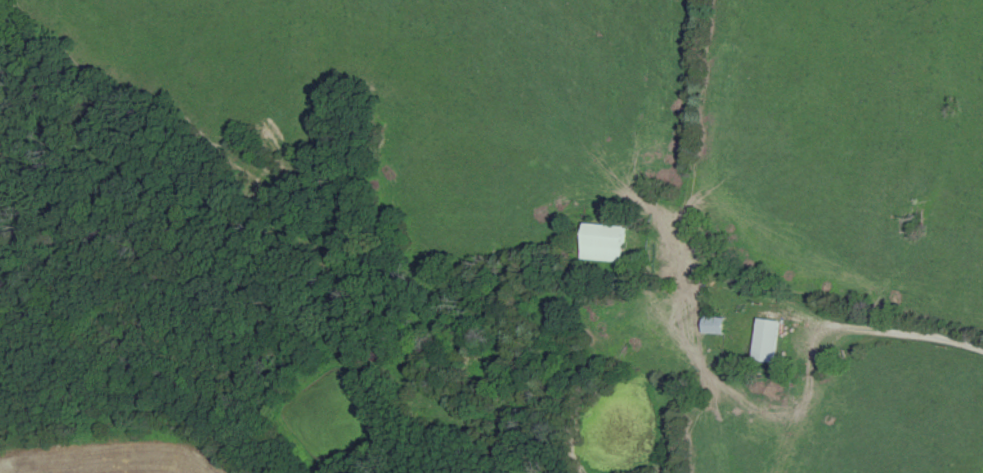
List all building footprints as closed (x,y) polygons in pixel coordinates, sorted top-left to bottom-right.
[(581,261),(623,263),(624,227),(583,225),(581,261)] [(724,334),(724,318),(702,318),(702,334),(724,334)] [(780,322),(758,319),(752,361),(774,363),(780,322)]
